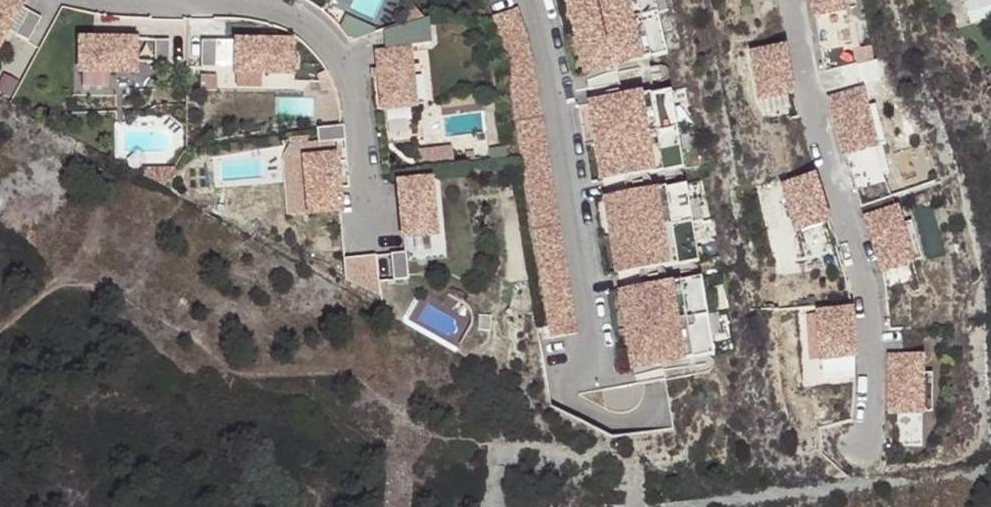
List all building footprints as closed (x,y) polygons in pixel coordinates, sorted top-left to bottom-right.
[(19,0),(0,0),(0,35),(19,0)] [(588,68),(616,61),(670,50),(659,0),(573,0),(588,68)] [(810,13),(841,8),(840,0),(808,0),(810,13)] [(41,12),(28,5),(15,28),(28,36),(41,12)] [(135,34),(79,33),(79,65),(134,65),(135,34)] [(170,34),(155,34),(155,61),(170,61),(170,34)] [(201,34),(201,61),(216,61),(216,34),(201,34)] [(291,35),(236,35),(236,66),(259,66),(291,67),(291,35)] [(402,43),(371,47),(378,102),(409,98),(402,43)] [(782,43),(750,49),(758,94),(790,88),(782,43)] [(616,61),(588,68),(593,99),(621,94),(616,61)] [(259,66),(236,66),(236,80),(259,80),(259,66)] [(216,69),(201,69),(200,83),(216,83),(216,69)] [(621,94),(593,99),(605,176),(633,172),(687,164),(675,86),(621,94)] [(858,87),(827,95),(841,149),(872,140),(858,87)] [(340,120),(313,123),(315,138),(328,137),(342,135),(340,120)] [(449,142),(416,145),(418,162),(451,159),(449,142)] [(332,150),(301,153),(307,207),(339,204),(332,150)] [(172,164),(143,166),(142,173),(163,180),(172,164)] [(633,172),(605,176),(607,192),(636,188),(633,172)] [(811,172),(781,182),(795,225),(826,215),(811,172)] [(395,177),(400,232),(432,228),(426,174),(395,177)] [(636,188),(607,192),(619,270),(648,265),(702,257),(690,180),(636,188)] [(892,207),(862,217),(880,270),(910,260),(892,207)] [(404,246),(389,248),(392,275),(407,273),(404,246)] [(374,249),(344,253),(346,273),(379,288),(374,249)] [(648,265),(619,270),(621,286),(650,281),(648,265)] [(650,281),(621,286),(633,363),(636,380),(692,372),(689,355),(716,351),(704,273),(650,281)] [(847,307),(814,309),(817,355),(850,353),(847,307)] [(918,357),(887,356),(886,411),(917,412),(918,357)]
